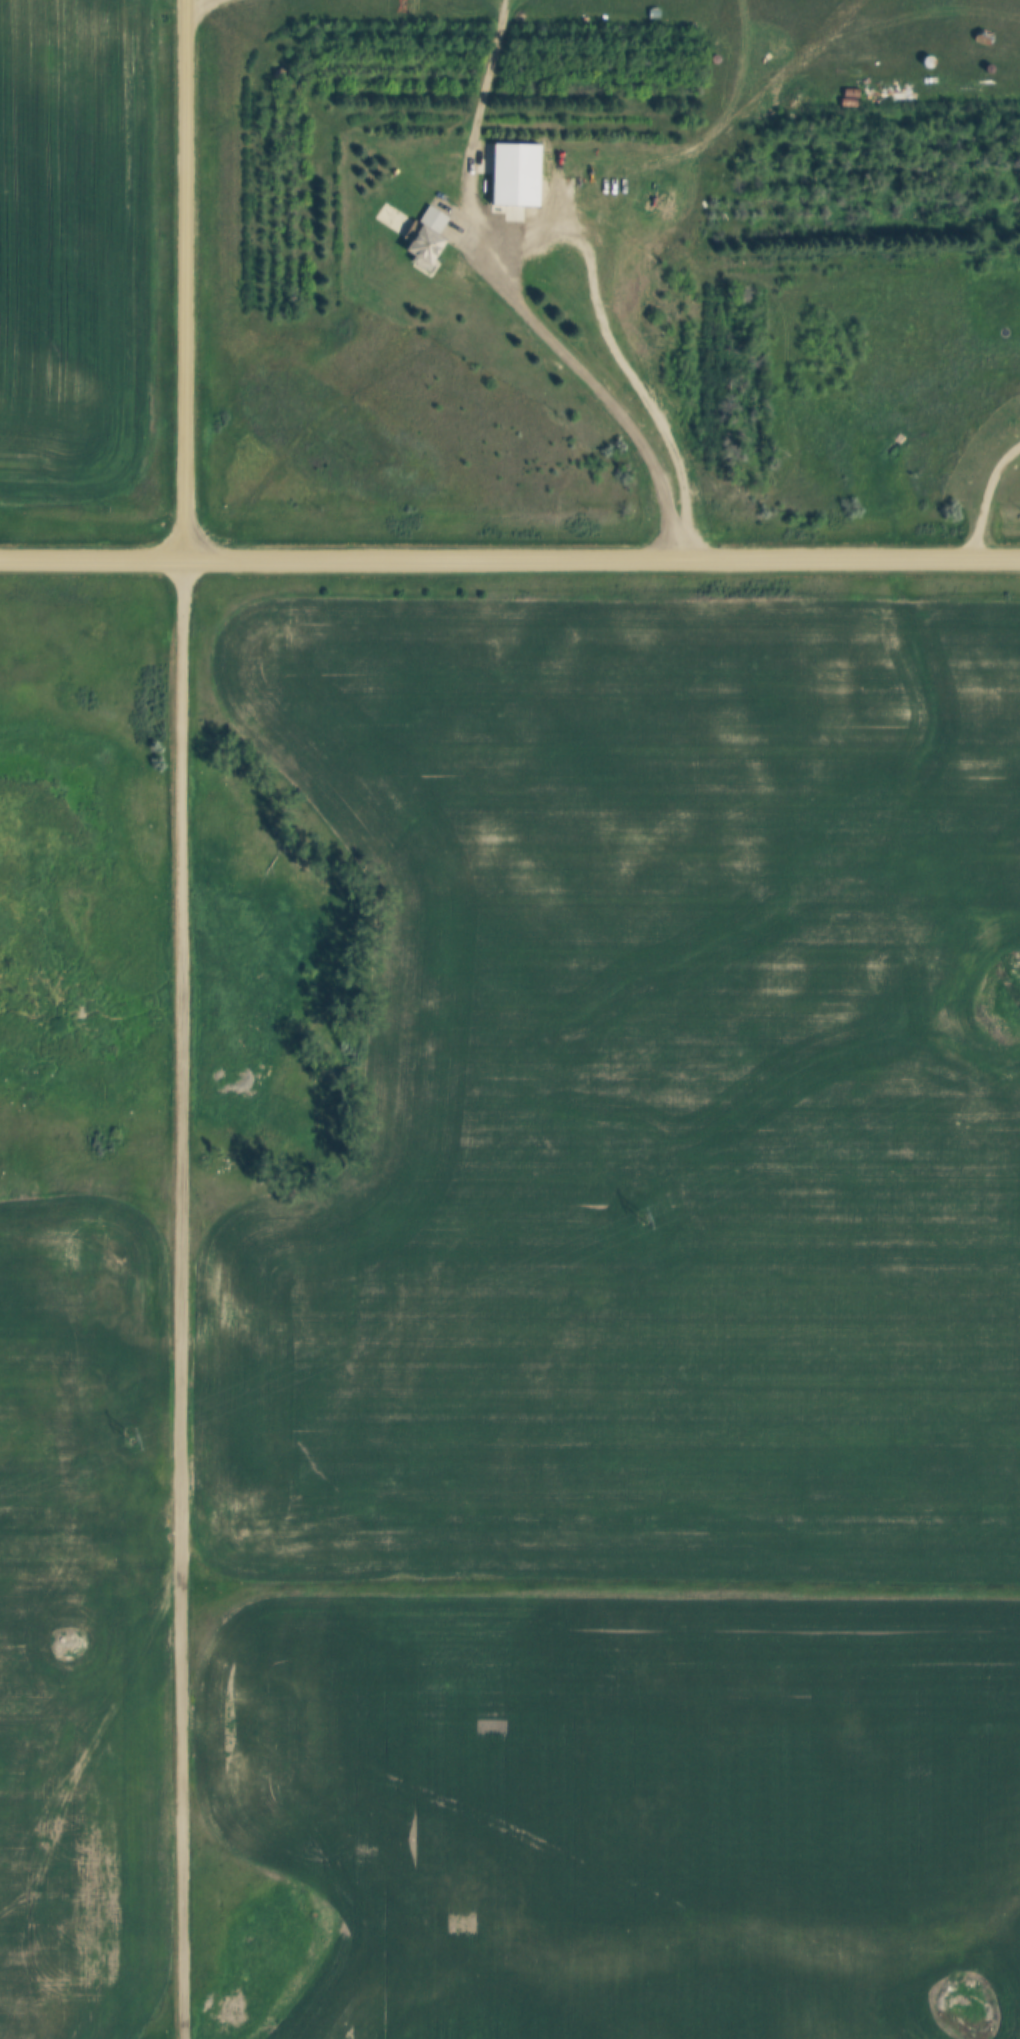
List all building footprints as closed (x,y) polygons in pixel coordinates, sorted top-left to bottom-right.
[(436,231),(445,220),(427,205),(418,216),(436,231)] [(441,242),(415,223),(396,251),(430,276),(438,265),(429,259),(441,242)]
